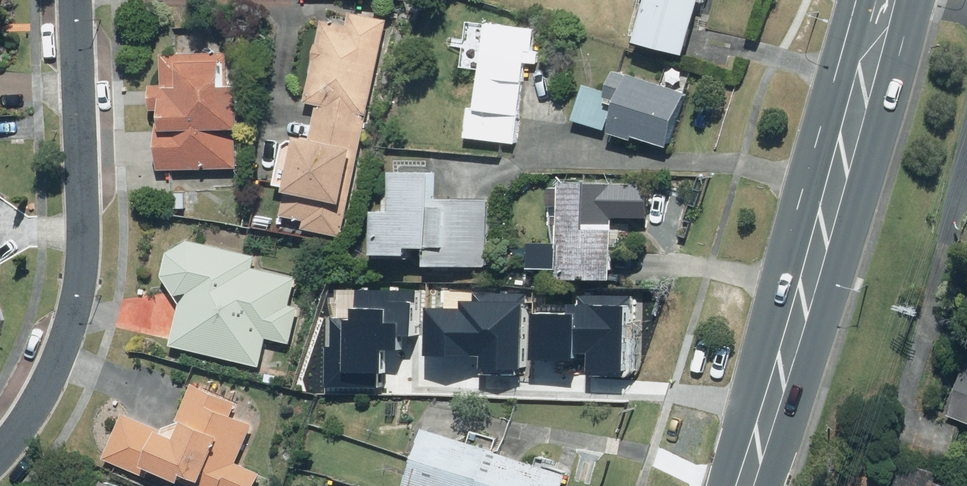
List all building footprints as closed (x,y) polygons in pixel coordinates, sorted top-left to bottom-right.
[(627,49),(683,64),(700,0),(640,0),(627,49)] [(339,241),(388,23),(351,14),(347,31),(321,25),(303,107),(316,110),(308,146),(293,143),(275,220),(301,225),(300,232),(339,241)] [(534,28),(481,25),(475,110),(465,110),(463,142),(515,146),(520,67),(537,68),(538,54),(532,53),(534,28)] [(160,116),(160,133),(153,133),(153,174),(165,174),(237,174),(237,96),(221,96),(221,56),(160,56),(160,90),(148,90),(148,116),(160,116)] [(684,99),(681,97),(688,76),(666,68),(659,90),(615,75),(608,93),(583,85),(570,123),(665,155),(684,99)] [(489,202),(435,200),(435,197),(436,191),(436,172),(388,170),(387,208),(378,207),(376,257),(413,259),(413,249),(424,250),(423,271),(444,272),(444,270),(471,272),(472,269),(486,270),(489,202)] [(612,190),(558,189),(557,249),(529,248),(529,277),(554,277),(554,287),(610,288),(612,190)] [(161,287),(181,300),(171,354),(263,370),(267,343),(291,347),(298,309),(289,308),(295,277),(252,270),(255,256),(186,244),(167,255),(161,287)] [(562,296),(510,296),(510,398),(542,398),(542,391),(587,391),(588,352),(562,352),(562,296)] [(966,430),(966,364),(959,360),(935,416),(966,430)] [(168,440),(118,419),(100,463),(157,485),(254,485),(258,477),(235,467),(251,427),(229,418),(234,405),(190,386),(168,440)] [(420,437),(405,485),(562,485),(564,481),(420,437)] [(935,485),(938,475),(903,463),(895,485),(939,485),(935,485)] [(92,485),(125,485),(96,475),(92,485)]
